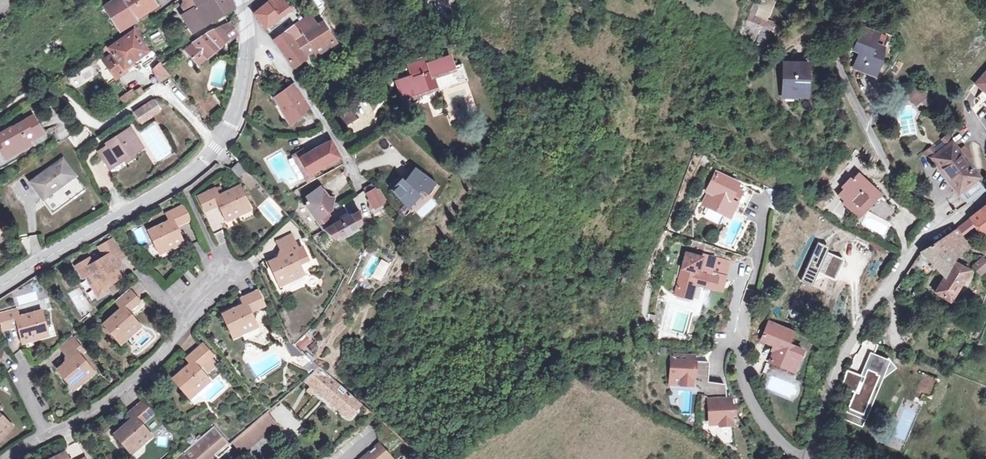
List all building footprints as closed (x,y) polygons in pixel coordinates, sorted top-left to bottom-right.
[(151,7),(157,2),(156,0),(121,0),(107,8),(119,27),(151,7)] [(191,10),(184,15),(192,27),(203,20),(206,25),(237,8),(234,0),(189,0),(188,6),(191,10)] [(268,6),(256,16),(268,30),(292,9),(284,0),(275,0),(268,6)] [(778,3),(786,11),(791,6),(784,0),(781,0),(778,3)] [(776,23),(759,15),(748,39),(770,49),(775,36),(771,34),(776,23)] [(320,55),(325,52),(336,44),(324,24),(314,30),(306,19),(277,41),(295,69),(308,60),(307,58),(316,52),(318,56),(320,55)] [(196,65),(199,63),(200,66),(217,51),(219,52),(239,35),(231,24),(212,32),(188,50),(196,61),(194,63),(196,65)] [(886,37),(864,29),(857,47),(864,50),(858,65),(876,72),(881,58),(883,45),(886,37)] [(103,76),(109,84),(128,71),(129,70),(127,67),(149,51),(134,30),(111,47),(113,50),(98,61),(107,73),(103,76)] [(40,45),(44,53),(60,45),(56,37),(40,45)] [(328,56),(325,52),(320,55),(323,60),(328,56)] [(435,90),(436,93),(466,82),(463,66),(456,67),(454,57),(427,66),(426,60),(408,66),(412,78),(397,84),(401,100),(435,90)] [(158,82),(168,76),(160,61),(149,67),(158,82)] [(806,65),(786,65),(786,95),(806,95),(806,65)] [(975,85),(985,93),(985,68),(975,85)] [(920,79),(907,89),(917,103),(931,93),(920,79)] [(295,88),(277,100),(284,113),(292,125),(309,109),(295,88)] [(350,98),(334,108),(344,124),(359,114),(350,98)] [(137,111),(143,121),(160,109),(154,99),(137,111)] [(7,156),(26,143),(25,141),(40,131),(30,116),(11,130),(9,127),(0,133),(0,146),(7,156)] [(85,128),(68,136),(73,146),(90,138),(85,128)] [(143,148),(131,128),(111,139),(113,142),(108,145),(98,151),(103,159),(113,153),(118,162),(143,148)] [(949,141),(931,156),(963,192),(979,176),(949,141)] [(308,158),(302,161),(311,177),(341,159),(332,144),(308,158)] [(113,153),(103,159),(109,168),(118,162),(113,153)] [(311,177),(302,161),(308,158),(306,154),(294,160),(308,185),(314,182),(311,177)] [(62,185),(64,189),(75,181),(60,161),(28,185),(42,205),(55,195),(53,192),(62,185)] [(437,182),(411,163),(388,185),(409,213),(429,196),(437,182)] [(233,173),(241,183),(251,175),(241,165),(233,173)] [(851,173),(842,183),(845,185),(839,193),(843,196),(842,199),(848,206),(846,208),(856,217),(879,190),(869,180),(872,177),(861,167),(854,175),(851,173)] [(744,190),(735,185),(736,182),(717,172),(710,188),(714,190),(707,204),(726,213),(733,199),(738,202),(744,190)] [(372,204),(373,208),(381,204),(376,191),(377,190),(372,185),(366,192),(369,198),(367,199),(370,205),(372,204)] [(218,207),(225,220),(242,212),(240,209),(248,205),(239,187),(218,196),(215,189),(198,197),(205,212),(218,207)] [(887,196),(876,208),(889,220),(900,208),(887,196)] [(324,209),(323,207),(313,213),(325,230),(334,240),(339,237),(340,239),(357,231),(356,230),(361,227),(360,213),(351,218),(345,208),(333,214),(329,206),(324,209)] [(979,226),(985,236),(985,207),(972,217),(977,223),(979,226)] [(157,251),(165,247),(165,250),(183,242),(177,228),(190,222),(184,208),(167,215),(170,222),(149,232),(157,251)] [(911,212),(904,218),(909,224),(916,218),(911,212)] [(977,223),(972,217),(964,222),(971,231),(979,226),(977,223)] [(210,230),(218,229),(217,219),(209,221),(210,230)] [(951,247),(962,239),(965,236),(958,227),(922,252),(916,262),(929,277),(938,268),(946,276),(939,293),(953,301),(970,270),(955,262),(959,258),(951,247)] [(280,250),(296,243),(292,235),(276,243),(280,250)] [(970,249),(962,239),(951,247),(959,258),(965,253),(970,249)] [(299,250),(296,243),(280,250),(283,257),(268,264),(277,282),(285,280),(286,283),(304,274),(301,267),(310,263),(303,248),(299,250)] [(106,286),(120,279),(113,265),(126,258),(119,244),(105,251),(108,256),(95,262),(92,257),(77,264),(84,277),(92,273),(97,281),(93,283),(99,296),(109,291),(106,286)] [(837,253),(816,244),(805,270),(826,279),(837,253)] [(723,290),(731,260),(704,252),(703,255),(687,251),(677,290),(689,293),(693,281),(723,290)] [(985,258),(975,267),(984,275),(985,273),(985,258)] [(122,336),(125,339),(140,327),(128,312),(138,303),(128,291),(114,303),(119,310),(102,325),(116,342),(122,336)] [(231,335),(239,330),(241,334),(258,326),(252,313),(264,306),(258,291),(241,300),(243,305),(221,316),(231,335)] [(21,345),(37,340),(37,338),(45,335),(40,314),(16,321),(14,314),(0,318),(0,330),(1,334),(16,330),(21,345)] [(771,361),(791,369),(796,356),(800,358),(804,349),(789,343),(792,336),(783,332),(785,328),(770,321),(762,339),(777,345),(771,361)] [(783,332),(792,336),(794,331),(785,328),(783,332)] [(299,347),(307,338),(300,332),(292,342),(299,347)] [(62,357),(76,346),(71,338),(57,350),(62,357)] [(854,392),(849,407),(864,414),(878,375),(890,365),(885,358),(870,352),(873,342),(863,339),(846,368),(843,378),(841,386),(854,392)] [(84,354),(76,346),(62,357),(68,363),(55,373),(68,389),(75,383),(78,385),(91,374),(78,360),(84,354)] [(185,397),(193,391),(194,393),(208,382),(199,370),(211,360),(200,347),(185,360),(190,365),(171,381),(185,397)] [(683,381),(683,380),(693,381),(693,374),(695,374),(696,361),(694,360),(694,355),(673,353),(672,381),(683,381)] [(796,356),(791,369),(795,371),(800,358),(796,356)] [(318,368),(302,382),(345,420),(360,405),(345,392),(318,368)] [(915,390),(928,395),(935,376),(922,371),(915,390)] [(733,404),(731,404),(731,396),(709,398),(711,420),(721,419),(721,422),(732,421),(732,413),(734,413),(733,404)] [(126,455),(133,448),(135,451),(148,439),(139,428),(151,417),(140,404),(125,417),(130,423),(112,438),(126,455)] [(864,414),(849,407),(844,418),(859,425),(864,414)] [(243,451),(261,435),(271,426),(280,419),(271,408),(233,440),(243,451)] [(9,428),(0,419),(0,437),(9,428)] [(229,445),(229,443),(213,424),(186,445),(170,458),(214,458),(229,445)] [(378,446),(363,458),(389,458),(378,446)]
